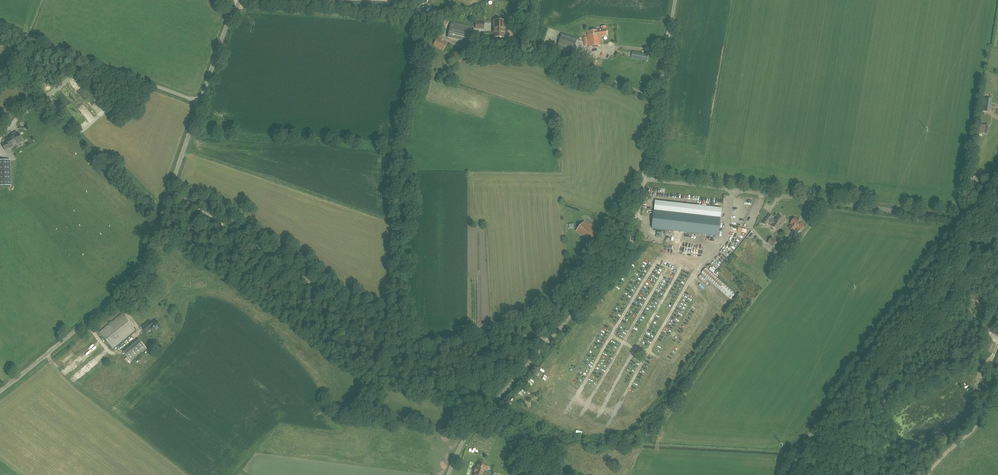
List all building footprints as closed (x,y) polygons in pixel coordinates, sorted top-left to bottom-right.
[(427,13),(433,8),(429,3),(423,8),(427,13)] [(503,25),(504,21),(493,20),(493,29),(494,29),(494,37),(503,37),(503,33),(505,33),(505,28),(503,28),(503,25)] [(473,27),(451,22),(447,37),(470,42),(473,27)] [(600,31),(587,32),(588,37),(583,38),(584,45),(588,44),(589,47),(602,46),(601,37),(607,36),(607,30),(606,30),(606,26),(601,26),(602,31),(600,31)] [(577,39),(562,34),(557,48),(573,53),(577,39)] [(447,43),(437,38),(433,45),(443,51),(447,43)] [(633,52),(632,58),(647,61),(649,55),(633,52)] [(21,137),(20,137),(18,133),(15,134),(14,132),(11,134),(12,136),(6,139),(7,142),(2,145),(5,150),(10,147),(10,148),(23,141),(22,140),(22,139),(21,137)] [(10,160),(0,161),(0,186),(11,185),(10,160)] [(675,241),(675,238),(680,239),(683,226),(718,232),(721,218),(722,208),(655,201),(654,213),(650,234),(665,236),(665,239),(675,241)] [(785,220),(778,215),(775,220),(772,218),(773,217),(769,214),(763,223),(766,226),(769,222),(771,225),(771,226),(778,231),(785,220)] [(797,228),(800,230),(804,224),(795,217),(790,223),(791,224),(789,228),(794,232),(797,228)] [(585,221),(576,231),(584,238),(584,237),(589,242),(597,233),(591,229),(592,228),(585,221)] [(772,237),(768,243),(773,247),(778,241),(772,237)] [(731,300),(736,293),(706,267),(701,273),(731,300)] [(99,332),(113,348),(135,330),(122,314),(99,332)] [(153,332),(161,326),(155,320),(149,326),(149,325),(148,326),(146,324),(142,327),(146,333),(150,329),(153,332)] [(131,361),(147,348),(139,339),(123,352),(131,361)] [(994,343),(989,341),(985,351),(991,353),(994,343)] [(491,473),(484,470),(485,466),(478,464),(475,474),(490,474),(491,473)]
